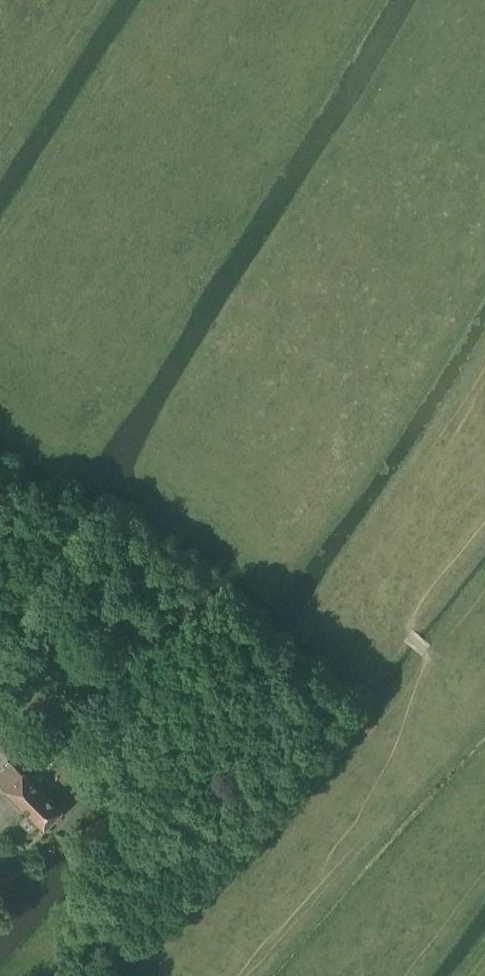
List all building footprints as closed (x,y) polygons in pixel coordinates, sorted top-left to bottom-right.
[(43,828),(60,811),(11,762),(0,773),(0,785),(43,828)]
